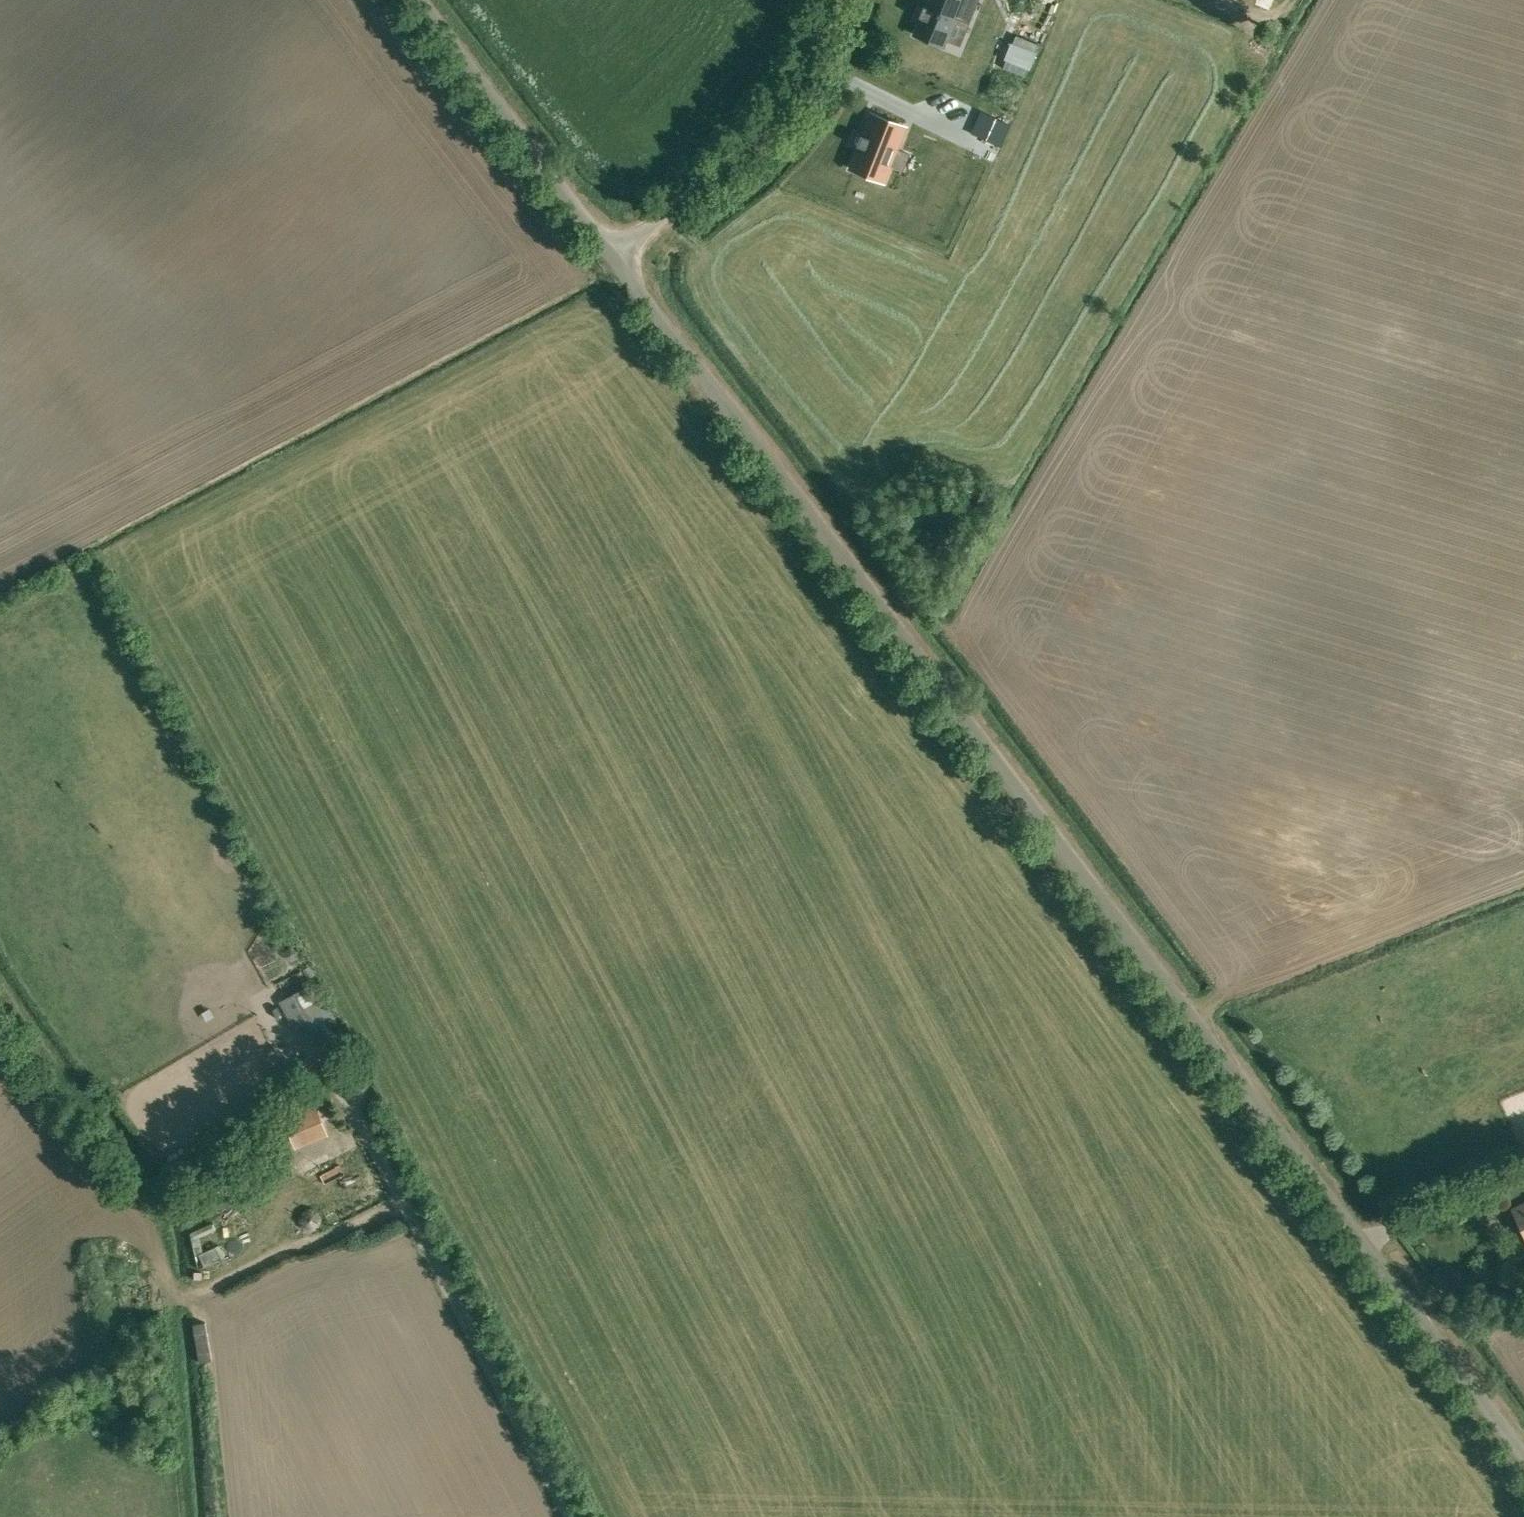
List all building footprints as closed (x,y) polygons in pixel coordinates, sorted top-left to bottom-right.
[(915,34),(943,45),(954,16),(969,22),(978,0),(929,0),(926,7),(924,6),(919,18),(921,19),(915,34)] [(859,147),(851,168),(883,180),(904,127),(872,115),(864,136),(863,135),(858,146),(859,147)] [(310,987),(281,1002),(295,1027),(308,1020),(327,1056),(342,1048),(310,987)] [(325,1131),(313,1102),(283,1114),(295,1143),(325,1131)] [(1514,1210),(1523,1232),(1523,1205),(1514,1210)] [(230,1242),(248,1237),(245,1228),(228,1233),(230,1242)]
